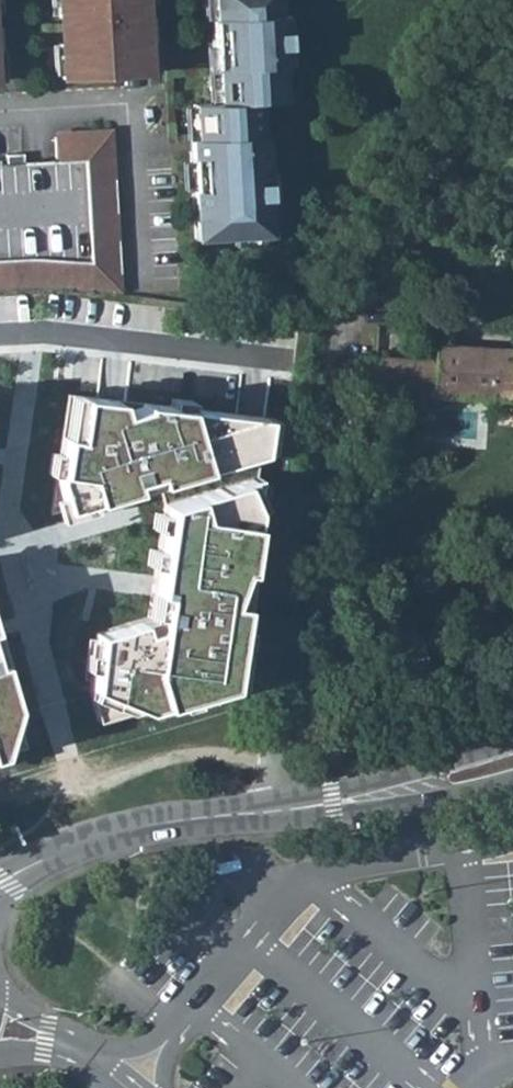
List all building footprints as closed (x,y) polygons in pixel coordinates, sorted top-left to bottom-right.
[(64,50),(59,51),(60,75),(157,69),(155,30),(143,31),(142,15),(141,2),(144,2),(144,0),(61,0),(64,50)] [(213,14),(211,14),(214,64),(216,64),(218,98),(193,100),(196,135),(189,135),(196,235),(270,230),(265,147),(261,148),(258,96),(283,94),(281,60),(284,60),(283,43),(287,42),(285,9),(278,10),(277,0),(212,0),(213,14)] [(143,31),(155,30),(154,14),(142,15),(143,31)] [(32,289),(46,288),(56,289),(79,290),(111,293),(122,293),(111,132),(82,134),(83,158),(55,160),(23,162),(22,153),(5,154),(6,163),(0,163),(0,289),(32,289)] [(55,160),(83,158),(82,134),(54,135),(55,160)] [(491,398),(493,348),(435,343),(434,360),(361,355),(360,356),(358,389),(491,398)] [(493,348),(491,398),(512,400),(512,349),(493,348)] [(162,498),(164,504),(152,588),(147,617),(97,635),(91,702),(134,721),(251,691),(275,515),(256,478),(268,417),(67,394),(52,515),(159,488),(162,498)] [(15,764),(32,715),(0,621),(0,768),(15,764)]
